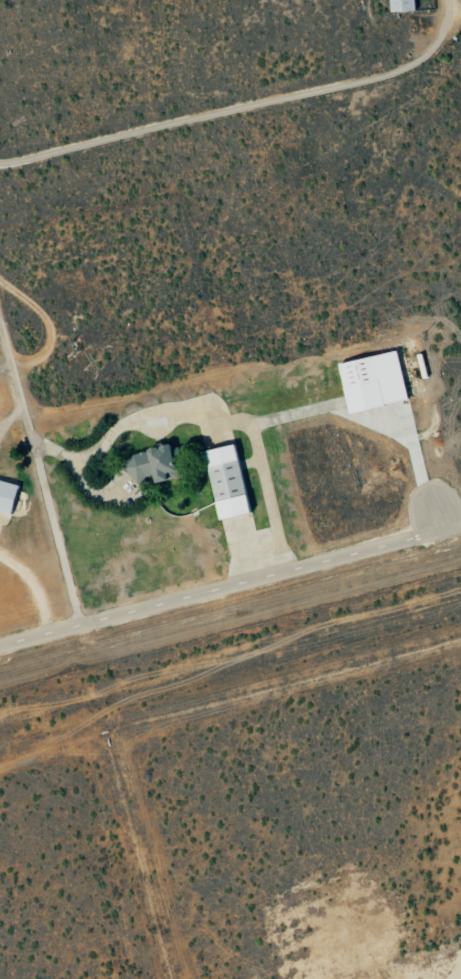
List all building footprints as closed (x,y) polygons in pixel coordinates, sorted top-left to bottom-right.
[(417,11),(417,0),(391,0),(392,12),(417,11)] [(351,412),(410,400),(400,351),(341,363),(351,412)] [(253,513),(239,444),(206,451),(220,520),(253,513)] [(175,445),(126,455),(132,482),(158,476),(159,482),(181,478),(175,445)] [(0,479),(0,510),(14,513),(21,484),(0,479)]
